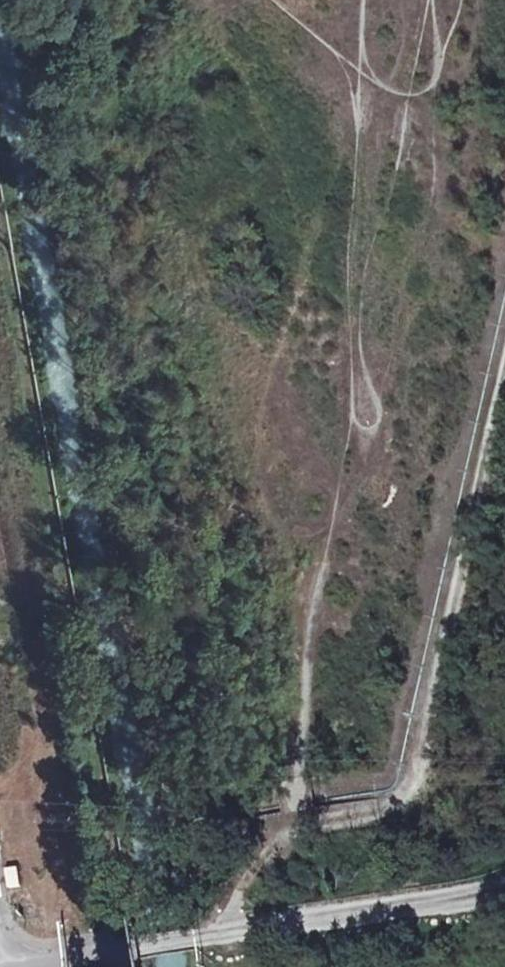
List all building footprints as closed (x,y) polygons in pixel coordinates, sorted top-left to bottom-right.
[(17,868),(6,870),(8,887),(19,886),(17,868)]
